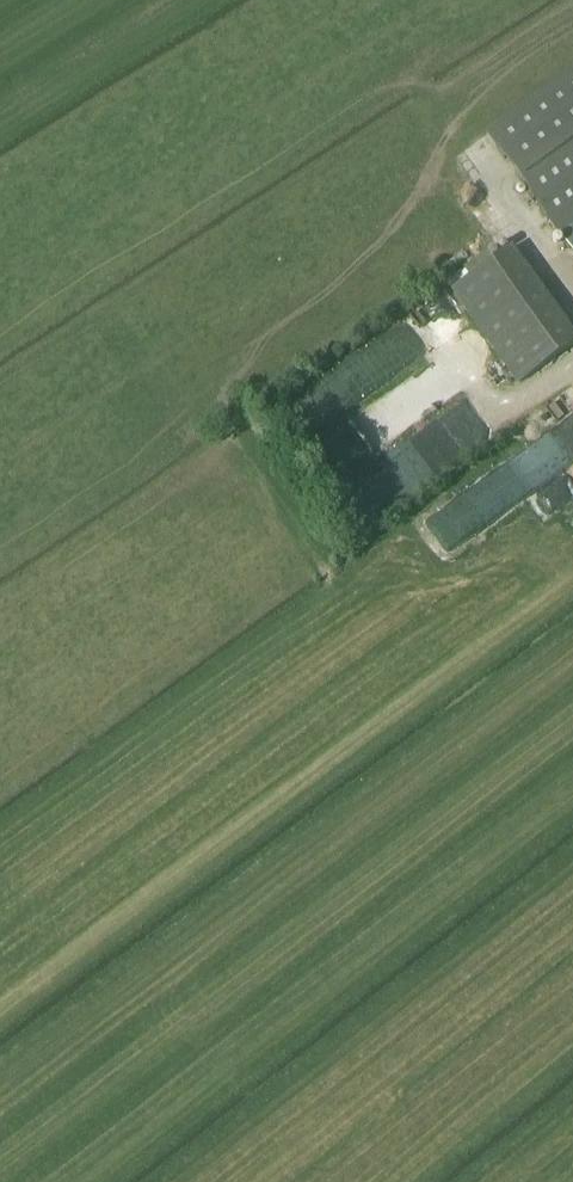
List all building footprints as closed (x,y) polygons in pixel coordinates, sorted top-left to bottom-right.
[(552,227),(572,255),(572,71),(486,134),(552,227)] [(512,247),(450,291),(518,386),(572,347),(572,333),(512,247)] [(436,401),(416,376),(332,446),(352,470),(436,401)] [(505,464),(526,499),(531,495),(542,513),(572,494),(572,424),(505,464)]
